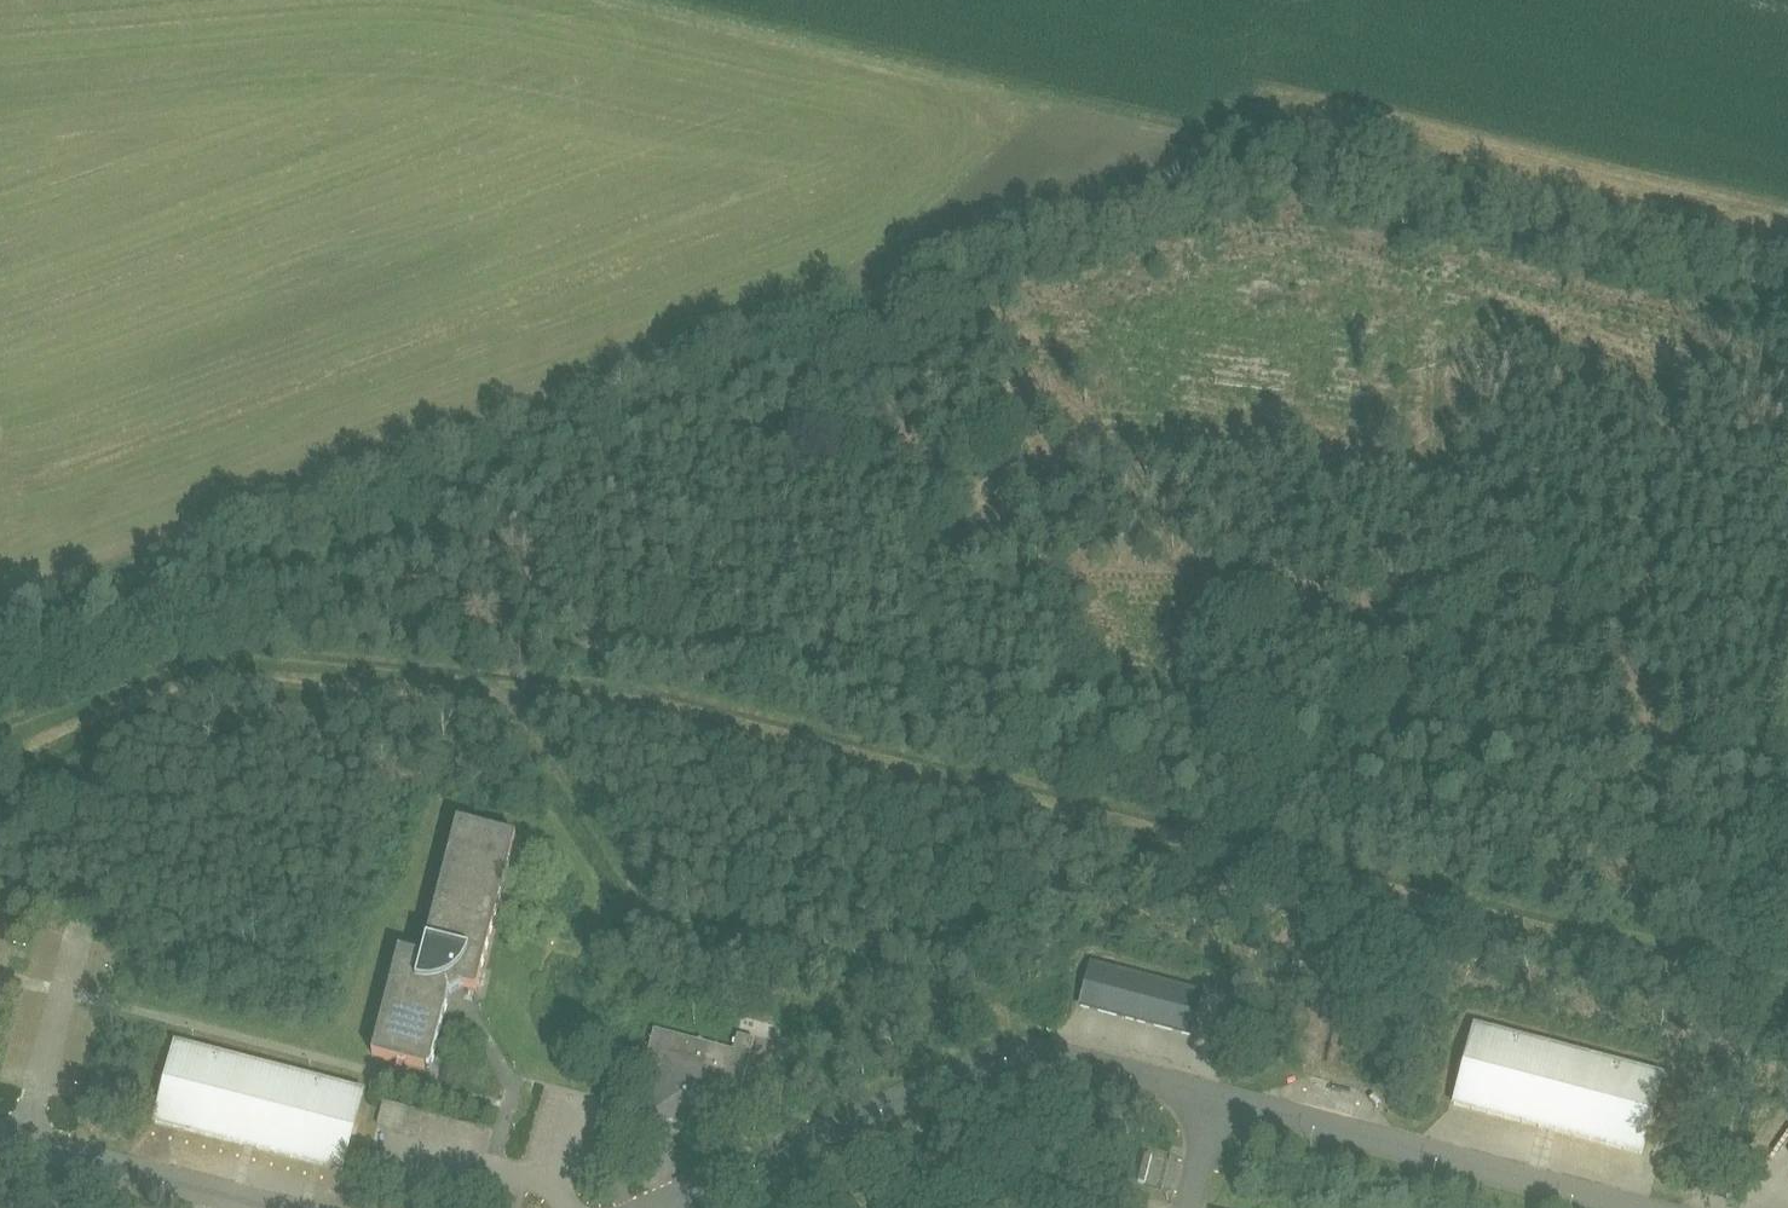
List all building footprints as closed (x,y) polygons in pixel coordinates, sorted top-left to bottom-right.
[(399,950),(372,1055),(428,1069),(427,1072),(430,1072),(448,1001),(449,997),(449,993),(462,985),(462,986),(476,990),(516,836),(457,821),(423,956),(399,950)] [(1080,1006),(1190,1035),(1202,993),(1092,964),(1080,1006)] [(1474,1026),(1454,1105),(1641,1154),(1662,1076),(1474,1026)] [(663,1070),(650,1115),(707,1130),(716,1093),(739,1099),(754,1040),(738,1036),(734,1051),(654,1030),(645,1065),(663,1070)] [(155,1122),(342,1171),(363,1092),(175,1044),(155,1122)] [(1369,1100),(1376,1108),(1380,1104),(1373,1097),(1369,1100)] [(1138,1182),(1145,1184),(1152,1156),(1145,1154),(1138,1182)]
